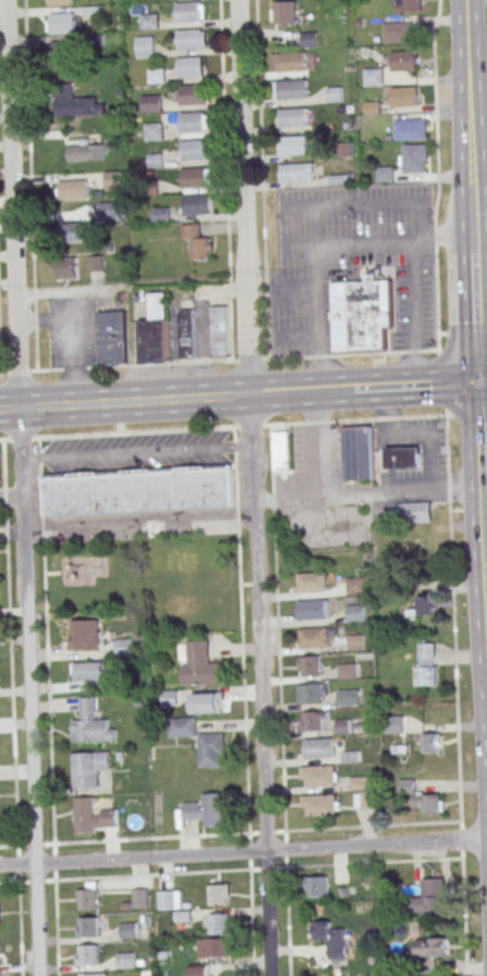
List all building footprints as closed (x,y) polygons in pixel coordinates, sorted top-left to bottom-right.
[(394,12),(421,12),(421,0),(394,0),(394,12)] [(176,2),(202,1),(203,20),(177,21),(176,2)] [(272,24),(295,24),(295,1),(272,1),(272,24)] [(75,13),(48,13),(48,33),(75,33),(75,13)] [(141,14),(141,28),(158,28),(158,14),(141,14)] [(415,23),(385,23),(385,42),(415,42),(415,23)] [(177,30),(204,29),(205,48),(178,49),(177,30)] [(302,47),(316,47),(316,32),(302,32),(302,47)] [(137,57),(155,57),(155,36),(137,36),(137,57)] [(50,42),(50,59),(71,59),(71,42),(50,42)] [(279,53),(305,51),(306,70),(279,72),(279,71),(273,71),(272,54),(279,54),(279,53)] [(415,71),(415,51),(389,51),(389,67),(363,67),(364,86),(387,86),(387,71),(415,71)] [(177,58),(204,56),(205,75),(178,77),(177,58)] [(164,68),(149,68),(149,83),(164,83),(164,68)] [(278,80),(305,78),(306,98),(279,99),(278,80)] [(55,84),(56,116),(106,115),(106,104),(97,104),(97,96),(74,96),(73,84),(55,84)] [(179,86),(206,84),(207,103),(180,105),(179,86)] [(397,87),(398,107),(417,106),(417,87),(397,87)] [(162,111),(162,95),(141,95),(141,111),(162,111)] [(280,109),(307,107),(308,126),(281,128),(280,109)] [(179,113),(205,112),(207,131),(180,132),(179,113)] [(395,120),(424,119),(425,138),(396,139),(395,120)] [(144,123),(144,140),(162,140),(162,123),(144,123)] [(280,136),(306,134),(307,153),(281,155),(280,136)] [(180,141),(207,139),(208,159),(181,160),(180,141)] [(67,160),(109,160),(109,144),(67,144),(67,160)] [(427,173),(427,144),(401,144),(401,173),(427,173)] [(147,154),(147,167),(162,167),(162,154),(147,154)] [(281,164),(308,163),(309,182),(282,183),(281,164)] [(181,168),(207,167),(209,186),(182,187),(181,168)] [(377,182),(391,182),(391,167),(377,167),(377,182)] [(124,189),(124,171),(105,171),(105,189),(124,189)] [(89,199),(89,180),(59,180),(59,199),(89,199)] [(182,196),(209,194),(210,213),(183,215),(182,196)] [(97,203),(97,219),(118,219),(118,203),(97,203)] [(152,208),(152,222),(169,222),(169,208),(152,208)] [(91,223),(66,223),(66,241),(91,241),(91,223)] [(181,225),(199,224),(200,237),(208,237),(208,242),(213,242),(213,249),(209,249),(209,259),(191,260),(190,238),(181,238),(181,225)] [(103,272),(103,255),(88,255),(88,272),(103,272)] [(76,279),(76,257),(53,257),(53,279),(76,279)] [(332,353),(388,352),(387,329),(394,329),(393,280),(331,281),(332,353)] [(149,293),(167,292),(169,362),(140,363),(138,320),(150,320),(149,293)] [(209,307),(228,306),(229,356),(211,357),(209,307)] [(98,310),(98,364),(128,364),(127,309),(98,310)] [(177,310),(193,309),(196,358),(181,359),(177,310)] [(374,480),(374,427),(343,427),(344,480),(374,480)] [(289,470),(289,431),(273,431),(273,470),(289,470)] [(421,469),(421,446),(385,446),(385,469),(421,469)] [(44,473),(46,515),(233,505),(231,463),(44,473)] [(430,522),(430,503),(395,503),(395,522),(430,522)] [(298,572),(326,571),(327,590),(299,592),(298,572)] [(365,595),(364,577),(347,577),(347,595),(365,595)] [(407,615),(434,615),(434,596),(415,596),(415,608),(407,608),(407,615)] [(299,600),(327,599),(328,618),(300,619),(299,600)] [(347,605),(347,623),(364,623),(364,605),(347,605)] [(98,650),(98,620),(70,620),(70,650),(98,650)] [(300,628),(328,626),(329,646),(301,647),(300,628)] [(363,649),(363,636),(349,636),(349,649),(363,649)] [(130,638),(115,638),(115,655),(130,655),(130,638)] [(188,641),(209,640),(210,662),(222,661),(223,683),(190,685),(190,683),(183,684),(182,665),(189,665),(188,641)] [(420,644),(420,665),(413,665),(413,685),(436,685),(436,644),(420,644)] [(299,656),(320,655),(320,674),(299,675),(299,656)] [(72,662),(72,681),(103,681),(103,662),(72,662)] [(339,664),(339,678),(356,678),(356,664),(339,664)] [(297,683),(325,682),(326,701),(298,703),(297,683)] [(177,690),(162,690),(162,705),(177,705),(177,690)] [(360,690),(338,690),(338,706),(360,706),(360,690)] [(193,692),(221,691),(222,710),(194,712),(193,692)] [(328,720),(328,712),(300,712),(300,732),(321,732),(321,720),(328,720)] [(385,733),(403,733),(403,716),(386,716),(385,733)] [(168,737),(196,737),(196,717),(168,717),(168,737)] [(73,719),(101,718),(102,737),(74,739),(73,719)] [(334,734),(351,734),(351,719),(334,719),(334,734)] [(198,733),(226,731),(227,751),(199,752),(198,733)] [(439,752),(439,733),(421,733),(421,752),(439,752)] [(304,738),(332,736),(333,756),(305,757),(304,738)] [(74,752),(110,750),(110,769),(98,769),(99,786),(75,787),(74,752)] [(306,765),(334,764),(335,783),(307,784),(306,765)] [(368,776),(350,776),(350,789),(368,789),(368,776)] [(401,780),(401,791),(410,791),(410,780),(401,780)] [(355,792),(355,809),(373,809),(373,792),(355,792)] [(223,822),(222,793),(201,794),(201,803),(177,804),(177,824),(223,822)] [(424,814),(444,814),(444,793),(414,793),(414,805),(424,805),(424,814)] [(307,795),(335,794),(336,813),(308,814),(307,795)] [(75,830),(116,829),(116,808),(94,808),(94,797),(74,797),(75,830)] [(327,877),(306,877),(306,897),(327,897),(327,877)] [(446,916),(446,879),(423,879),(423,897),(413,897),(413,916),(446,916)] [(77,910),(98,910),(98,882),(86,882),(86,890),(77,890),(77,910)] [(229,885),(209,885),(209,905),(229,905),(229,885)] [(133,907),(147,907),(147,888),(133,888),(133,907)] [(180,890),(158,890),(158,909),(180,909),(180,890)] [(231,934),(231,910),(209,910),(209,934),(231,934)] [(77,917),(77,938),(98,938),(98,917),(77,917)] [(121,938),(137,938),(137,922),(121,922),(121,938)] [(327,928),(345,928),(346,954),(327,955),(327,928)] [(230,938),(199,938),(199,957),(230,957),(230,938)] [(446,938),(413,938),(413,956),(446,956),(446,938)] [(99,965),(99,945),(77,945),(77,965),(99,965)] [(134,952),(116,952),(116,968),(134,968),(134,952)] [(212,964),(193,964),(193,975),(212,975),(212,964)]
